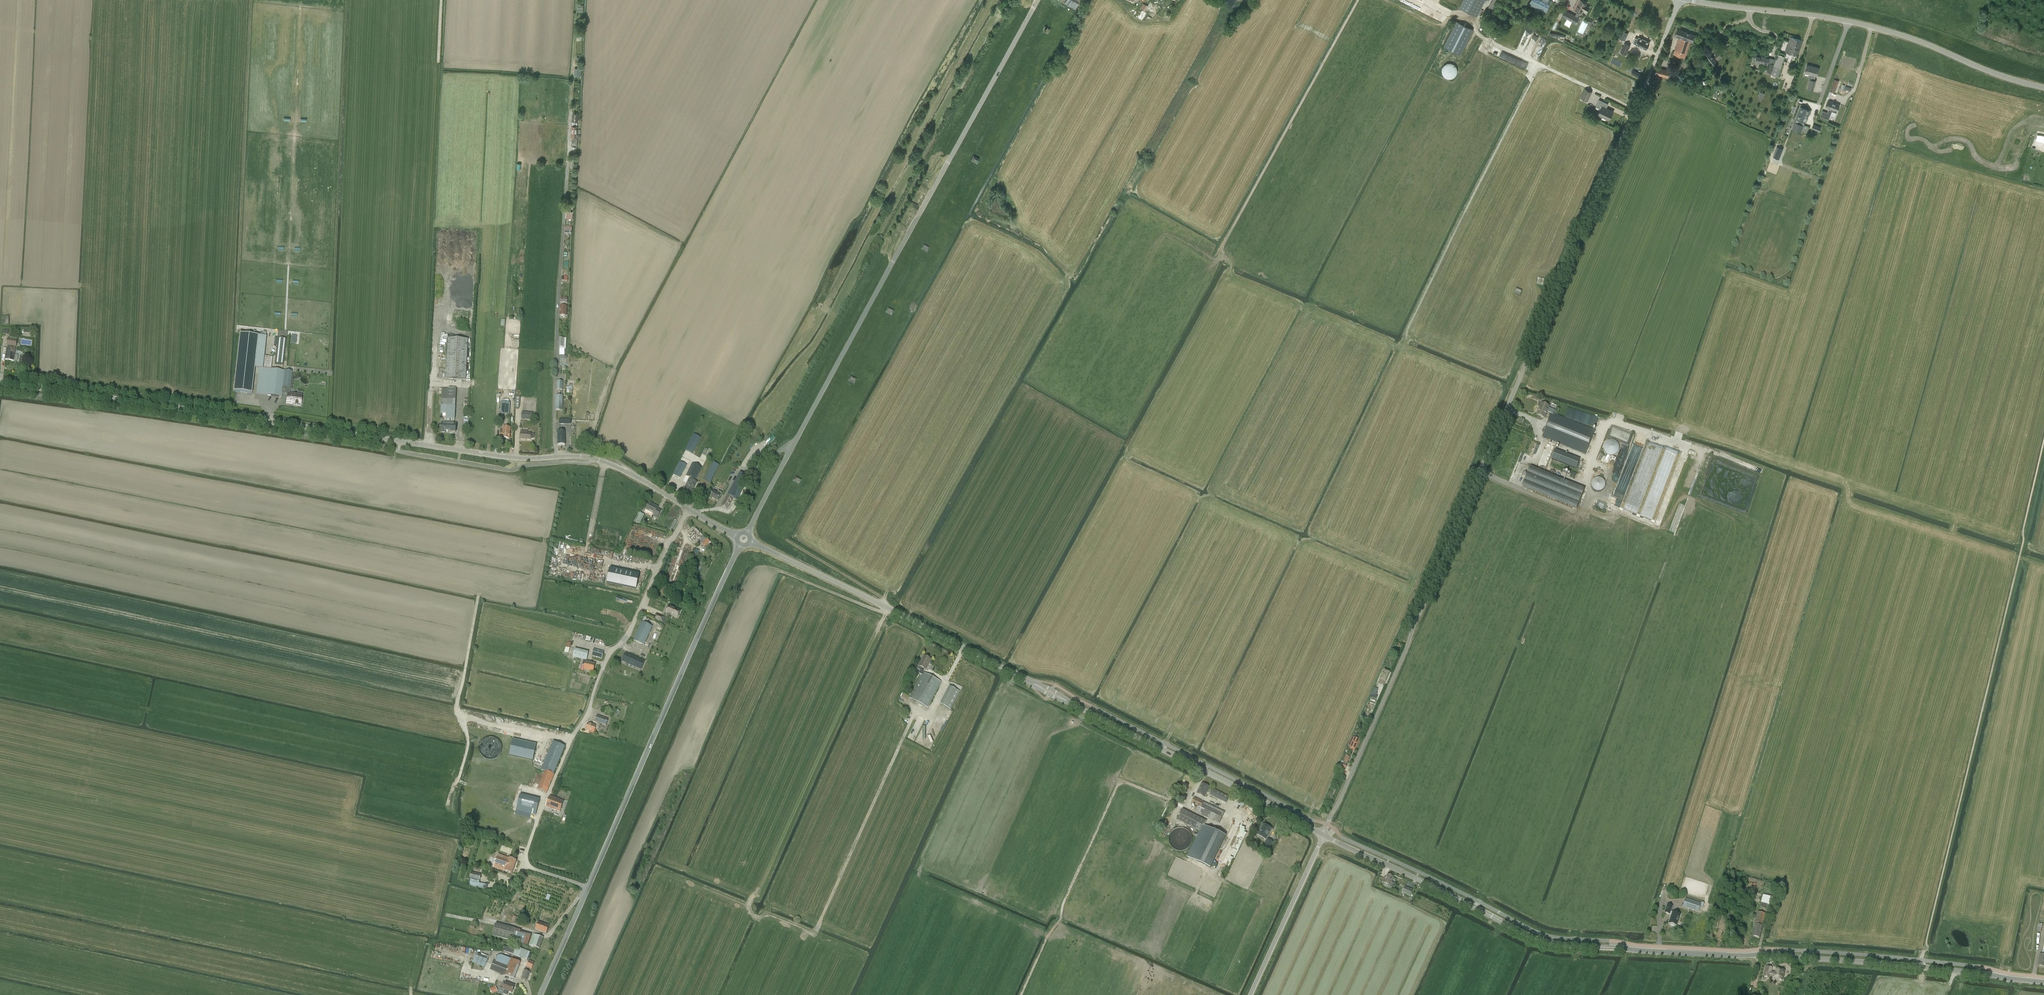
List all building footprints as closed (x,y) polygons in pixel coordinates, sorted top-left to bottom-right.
[(1065,2),(1080,10),(1086,0),(1066,0),(1065,2)] [(1460,8),(1477,17),(1485,0),(1463,0),(1460,8)] [(1489,6),(1495,10),(1501,0),(1492,0),(1489,6)] [(1546,12),(1551,0),(1550,0),(1534,0),(1532,5),(1546,12)] [(1582,0),(1579,0),(1574,9),(1578,11),(1575,16),(1565,10),(1563,16),(1576,23),(1579,18),(1577,17),(1579,14),(1579,15),(1580,13),(1581,13),(1583,9),(1587,11),(1589,7),(1585,5),(1586,2),(1582,0)] [(1457,21),(1445,46),(1461,54),(1473,29),(1457,21)] [(1051,30),(1045,27),(1043,31),(1049,35),(1051,30)] [(1679,36),(1674,53),(1684,56),(1690,40),(1692,41),(1695,35),(1677,28),(1675,35),(1679,36)] [(1623,31),(1619,38),(1625,41),(1628,34),(1623,31)] [(1649,41),(1638,36),(1637,37),(1634,36),(1631,42),(1634,43),(1645,49),(1649,41)] [(1790,37),(1786,52),(1797,55),(1802,41),(1790,37)] [(1625,43),(1620,52),(1626,55),(1630,45),(1625,43)] [(1709,52),(1707,53),(1704,55),(1703,56),(1711,65),(1717,61),(1709,52)] [(1767,64),(1768,62),(1769,59),(1761,56),(1761,55),(1753,53),(1752,58),(1755,59),(1755,61),(1767,64)] [(1778,54),(1772,74),(1778,76),(1784,56),(1778,54)] [(1443,64),(1443,77),(1457,77),(1456,63),(1443,64)] [(1811,74),(1810,79),(1814,80),(1815,75),(1816,76),(1818,68),(1807,65),(1805,73),(1811,74)] [(1669,70),(1657,67),(1655,74),(1667,77),(1669,70)] [(1833,78),(1830,90),(1836,92),(1839,79),(1833,78)] [(1845,86),(1844,89),(1850,91),(1851,88),(1853,88),(1855,82),(1851,80),(1849,84),(1848,84),(1847,86),(1845,86)] [(1585,89),(1581,98),(1588,101),(1592,92),(1585,89)] [(1599,100),(1596,106),(1601,109),(1598,115),(1609,120),(1613,111),(1606,108),(1608,104),(1599,100)] [(1822,110),(1820,116),(1829,119),(1832,111),(1836,113),(1839,105),(1829,101),(1826,106),(1829,108),(1827,112),(1822,110)] [(1808,116),(1810,110),(1801,107),(1792,129),(1800,132),(1806,115),(1808,116)] [(1780,148),(1777,147),(1773,157),(1778,159),(1780,155),(1782,149),(1780,148)] [(981,159),(975,156),(972,161),(978,164),(981,159)] [(912,201),(907,212),(917,217),(923,208),(919,206),(919,205),(912,201)] [(931,249),(925,246),(922,251),(928,254),(931,249)] [(910,310),(916,313),(918,307),(912,304),(910,310)] [(895,312),(888,308),(886,313),(892,316),(895,312)] [(240,334),(233,392),(251,394),(254,367),(259,368),(263,368),(264,355),(256,354),(258,336),(240,334)] [(277,338),(274,364),(284,365),(287,339),(277,338)] [(441,378),(445,379),(466,380),(468,340),(447,339),(447,347),(437,347),(436,353),(447,353),(445,374),(441,373),(441,378)] [(7,348),(5,359),(13,361),(15,348),(13,348),(13,349),(7,348)] [(259,368),(256,394),(282,397),(282,393),(283,387),(285,371),(263,368),(259,368)] [(285,371),(283,387),(290,388),(292,372),(285,371)] [(857,380),(851,377),(848,382),(854,385),(857,380)] [(445,420),(454,420),(456,389),(442,389),(441,414),(446,414),(445,420)] [(302,395),(290,394),(288,394),(287,404),(294,404),(294,405),(301,406),(302,395)] [(508,414),(509,403),(501,403),(500,413),(508,414)] [(1541,403),(1537,415),(1545,418),(1547,412),(1552,414),(1542,436),(1586,454),(1595,431),(1553,414),(1555,410),(1549,408),(1549,406),(1541,403)] [(1568,407),(1564,417),(1580,423),(1584,413),(1568,407)] [(693,454),(706,427),(699,423),(685,450),(693,454)] [(1609,435),(1628,441),(1631,432),(1612,426),(1609,435)] [(503,427),(503,430),(500,430),(500,438),(510,438),(510,428),(503,427)] [(533,434),(531,434),(531,433),(527,433),(527,431),(521,431),(520,439),(531,440),(531,439),(533,439),(534,438),(534,435),(533,434)] [(1606,455),(1619,454),(1618,439),(1605,440),(1606,455)] [(882,443),(876,440),(874,445),(880,448),(882,443)] [(1631,447),(1623,475),(1625,475),(1628,474),(1630,474),(1631,474),(1633,475),(1636,473),(1637,475),(1638,469),(1637,470),(1634,463),(1632,462),(1633,460),(1631,456),(1633,455),(1635,448),(1631,447)] [(1555,449),(1551,459),(1576,469),(1580,459),(1555,449)] [(680,462),(673,474),(680,477),(687,465),(680,462)] [(705,480),(711,483),(720,465),(713,462),(705,480)] [(686,476),(693,479),(692,480),(689,479),(684,490),(691,494),(697,483),(695,482),(701,468),(692,464),(686,476)] [(1585,489),(1530,467),(1522,487),(1576,509),(1585,489)] [(739,490),(746,478),(740,474),(721,507),(727,510),(733,498),(736,500),(738,498),(734,495),(736,492),(738,493),(740,490),(739,490)] [(801,481),(795,478),(793,483),(799,486),(801,481)] [(1592,484),(1592,485),(1592,486),(1592,487),(1592,488),(1593,488),(1593,489),(1594,489),(1594,490),(1595,490),(1595,491),(1596,491),(1597,491),(1598,491),(1598,492),(1599,491),(1600,491),(1601,491),(1602,490),(1603,490),(1604,489),(1604,488),(1605,488),(1605,487),(1605,486),(1605,485),(1605,484),(1605,483),(1605,482),(1605,481),(1604,481),(1604,480),(1603,480),(1603,479),(1602,479),(1601,478),(1600,478),(1599,478),(1598,478),(1597,478),(1596,478),(1595,479),(1594,479),(1593,480),(1593,481),(1592,481),(1592,482),(1592,483),(1592,484)] [(1616,489),(1614,497),(1623,500),(1626,492),(1616,489)] [(717,501),(720,496),(720,495),(722,493),(719,491),(717,494),(714,492),(710,497),(717,501)] [(649,502),(645,509),(654,514),(653,516),(657,518),(661,510),(658,508),(658,507),(649,502)] [(637,518),(635,522),(640,523),(642,520),(644,515),(640,513),(637,518)] [(709,541),(704,538),(699,542),(702,544),(702,545),(703,546),(703,545),(706,547),(709,541)] [(636,589),(639,574),(610,568),(607,583),(636,589)] [(669,605),(666,613),(677,618),(681,610),(669,605)] [(644,645),(652,627),(642,622),(634,641),(644,645)] [(573,657),(584,660),(582,665),(585,666),(584,669),(594,672),(595,664),(586,662),(586,660),(587,660),(589,652),(575,649),(573,657)] [(602,659),(604,652),(594,649),(592,656),(602,659)] [(626,661),(635,665),(637,666),(637,667),(642,669),(644,663),(641,661),(641,660),(629,655),(628,656),(625,655),(622,662),(625,664),(626,661)] [(921,675),(909,698),(928,708),(941,682),(923,673),(925,669),(926,670),(928,666),(927,666),(929,663),(931,660),(924,656),(918,666),(923,668),(921,671),(920,670),(918,673),(921,675)] [(1382,676),(1380,680),(1385,682),(1389,673),(1384,670),(1383,673),(1381,673),(1381,675),(1382,676)] [(949,686),(940,704),(951,710),(960,692),(949,686)] [(586,730),(594,733),(595,729),(598,730),(601,723),(606,725),(608,720),(597,716),(595,721),(597,722),(596,726),(588,723),(586,730)] [(1354,738),(1351,746),(1356,749),(1362,735),(1356,733),(1354,738)] [(502,751),(502,748),(502,745),(500,742),(499,740),(496,738),(494,737),(491,737),(488,737),(485,738),(483,740),(481,742),(480,745),(479,748),(480,751),(481,754),(483,756),(485,758),(488,759),(491,759),(494,759),(496,758),(499,756),(500,754),(502,751)] [(515,739),(511,754),(534,761),(538,745),(515,739)] [(553,774),(565,746),(553,742),(542,770),(545,771),(553,774)] [(553,774),(545,771),(537,789),(547,793),(554,774),(553,774)] [(1202,783),(1197,793),(1205,797),(1210,787),(1202,783)] [(1213,788),(1210,794),(1226,802),(1229,797),(1213,788)] [(520,794),(515,815),(531,819),(532,814),(536,815),(540,799),(520,794)] [(560,812),(564,801),(550,796),(546,806),(560,812)] [(1194,797),(1191,804),(1198,807),(1195,812),(1219,823),(1225,812),(1194,797)] [(1199,830),(1201,825),(1202,826),(1205,820),(1182,809),(1177,820),(1199,830)] [(1263,824),(1257,835),(1266,840),(1271,829),(1263,824)] [(1225,836),(1203,825),(1188,857),(1210,868),(1225,836)] [(1267,839),(1263,847),(1269,851),(1274,842),(1267,839)] [(512,874),(517,861),(498,854),(494,867),(512,874)] [(471,873),(468,886),(481,889),(486,890),(487,886),(482,885),(479,884),(481,875),(471,873)] [(1384,878),(1383,882),(1387,884),(1386,886),(1392,888),(1394,884),(1391,882),(1393,877),(1388,875),(1386,879),(1384,878)] [(1405,887),(1402,893),(1410,896),(1413,890),(1405,887)] [(1763,895),(1760,906),(1766,908),(1766,905),(1768,905),(1770,897),(1763,895)] [(1701,904),(1686,899),(1683,907),(1698,912),(1701,904)] [(1667,904),(1664,912),(1671,915),(1669,923),(1670,924),(1670,925),(1671,926),(1674,926),(1675,926),(1675,925),(1677,926),(1681,914),(1671,911),(1673,906),(1667,904)] [(1756,924),(1753,936),(1759,938),(1765,914),(1758,912),(1755,924),(1756,924)] [(522,920),(513,917),(511,922),(520,925),(522,920)] [(546,933),(549,925),(538,921),(535,929),(546,933)] [(512,941),(514,933),(515,929),(496,923),(492,936),(512,941)] [(539,949),(543,938),(533,934),(529,945),(539,949)] [(503,946),(503,948),(504,949),(503,951),(513,954),(515,950),(503,946)] [(530,952),(516,947),(515,950),(513,954),(527,960),(530,952)] [(476,956),(473,964),(485,968),(488,960),(476,956)] [(509,965),(505,975),(513,978),(514,978),(518,969),(517,968),(519,961),(512,958),(509,965)] [(505,975),(509,965),(494,959),(490,969),(505,975)] [(532,969),(535,963),(529,960),(526,966),(532,969)] [(1766,967),(1764,976),(1770,978),(1770,977),(1774,978),(1783,980),(1785,971),(1776,969),(1776,972),(1770,971),(1771,968),(1766,967)] [(527,980),(530,972),(524,970),(521,978),(527,980)] [(512,993),(515,986),(507,983),(507,984),(503,982),(501,987),(505,988),(504,990),(512,993)]
